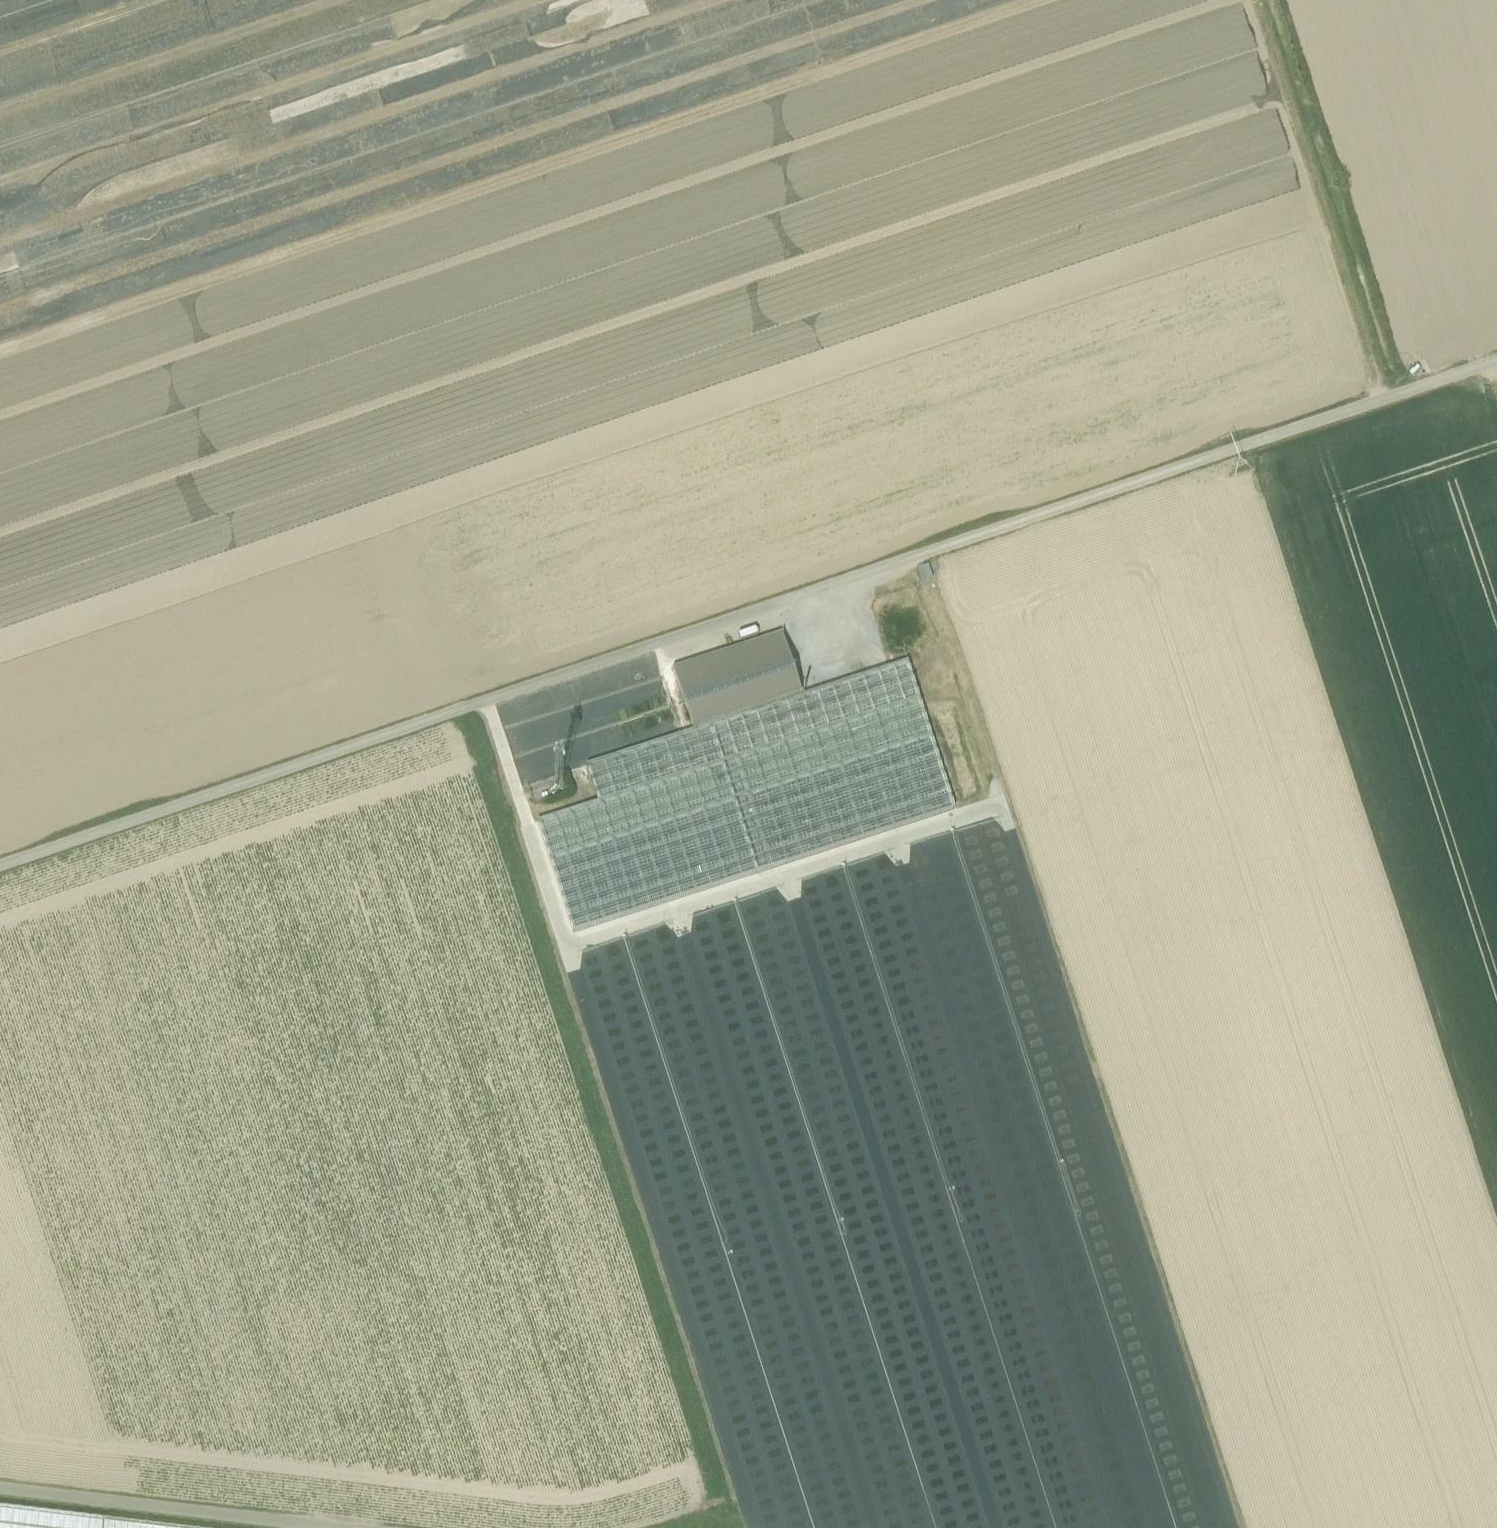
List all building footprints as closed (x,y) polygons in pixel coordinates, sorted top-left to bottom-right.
[(781,636),(719,656),(725,673),(787,653),(781,636)] [(719,656),(672,671),(692,733),(586,767),(598,804),(537,823),(573,934),(955,811),(907,664),(801,698),(787,653),(725,673),(719,656)] [(550,793),(536,798),(537,802),(551,797),(550,793)] [(0,1511),(0,1527),(102,1527),(103,1523),(0,1511)]
